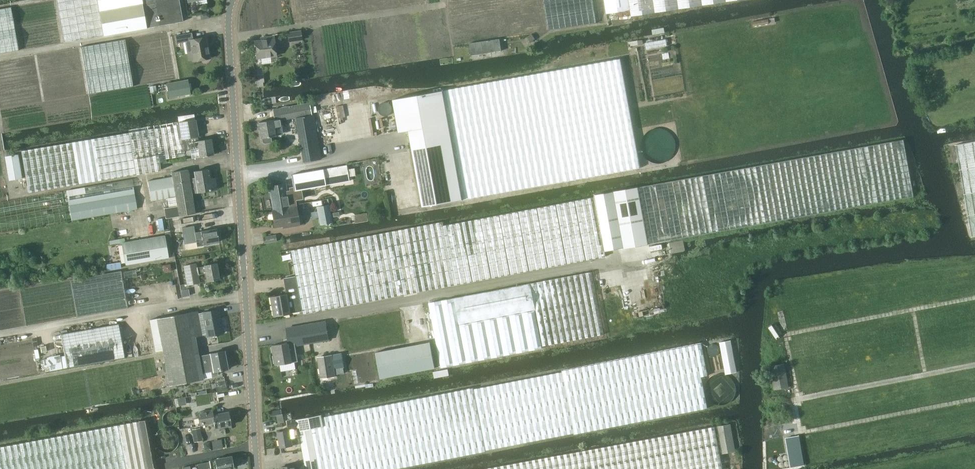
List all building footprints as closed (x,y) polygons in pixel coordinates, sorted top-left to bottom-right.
[(64,42),(104,35),(104,36),(183,21),(179,0),(56,0),(64,42)] [(546,0),(496,0),(501,35),(550,28),(546,0)] [(607,12),(631,9),(631,16),(735,0),(605,0),(607,12)] [(0,7),(0,51),(19,48),(12,5),(0,7)] [(127,36),(133,84),(178,78),(172,30),(127,36)] [(290,42),(303,40),(302,31),(289,33),(290,42)] [(195,60),(195,62),(211,59),(207,37),(194,39),(193,33),(176,36),(178,44),(191,41),(193,52),(189,53),(191,61),(195,60)] [(270,57),(278,56),(275,36),(265,38),(266,40),(255,42),(257,59),(261,58),(262,63),(271,62),(270,57)] [(501,50),(500,38),(470,43),(471,55),(501,50)] [(443,91),(462,199),(564,181),(640,168),(620,59),(544,72),(443,91)] [(189,80),(167,84),(169,97),(192,93),(189,80)] [(394,99),(399,132),(409,130),(423,207),(462,199),(443,91),(394,99)] [(280,96),(261,99),(262,105),(281,102),(280,96)] [(310,103),(275,109),(277,120),(282,119),(296,116),(302,153),(304,161),(321,158),(314,114),(312,114),(310,103)] [(375,104),(362,106),(365,129),(378,127),(375,104)] [(179,124),(21,150),(28,193),(161,170),(160,163),(186,159),(186,155),(183,139),(198,136),(199,136),(196,119),(178,122),(179,124)] [(275,128),(283,126),(282,119),(277,120),(260,123),(263,139),(264,139),(264,143),(267,144),(273,143),(272,138),(277,137),(275,128)] [(198,136),(183,139),(186,155),(192,154),(193,158),(215,154),(212,139),(199,141),(198,136)] [(360,303),(534,270),(606,256),(605,251),(624,248),(914,197),(904,140),(614,192),(595,195),(595,197),(525,210),(443,225),(443,222),(332,243),(344,306),(360,303)] [(957,145),(966,193),(964,194),(971,237),(974,236),(974,142),(957,145)] [(393,208),(418,205),(411,149),(386,152),(393,208)] [(9,180),(22,178),(18,154),(4,156),(9,180)] [(347,165),(323,169),(326,185),(349,181),(347,165)] [(167,198),(169,207),(164,208),(165,218),(195,213),(195,212),(192,192),(198,192),(209,190),(217,189),(215,178),(211,179),(209,170),(209,169),(195,172),(195,177),(189,178),(188,169),(171,172),(172,176),(148,181),(151,201),(167,198)] [(323,169),(291,175),(293,187),(294,191),(301,189),(326,185),(323,169)] [(270,187),(274,211),(297,207),(296,205),(293,183),(292,183),(286,184),(270,187)] [(318,207),(322,225),(334,222),(330,204),(318,207)] [(297,207),(274,211),(272,211),(275,228),(300,223),(297,207)] [(194,225),(182,227),(185,244),(197,242),(196,240),(196,239),(202,238),(203,244),(219,241),(217,228),(195,232),(194,225)] [(123,242),(126,265),(170,257),(166,235),(123,242)] [(672,253),(685,250),(684,241),(670,244),(672,253)] [(344,306),(332,243),(292,250),(292,255),(296,276),(303,311),(303,314),(344,306)] [(200,283),(196,263),(183,266),(187,286),(200,283)] [(208,282),(209,282),(220,279),(216,263),(205,265),(205,267),(198,268),(199,275),(207,273),(208,282)] [(170,264),(163,265),(164,272),(171,271),(170,264)] [(121,272),(71,281),(77,317),(128,308),(121,272)] [(592,272),(531,283),(428,303),(441,367),(542,348),(542,347),(604,335),(592,272)] [(617,285),(625,284),(622,272),(614,273),(617,285)] [(287,293),(271,296),(275,316),(303,311),(296,276),(284,278),(287,293)] [(0,290),(0,327),(39,322),(36,302),(24,303),(22,287),(0,290)] [(198,311),(182,314),(188,346),(197,345),(196,337),(223,332),(219,309),(203,312),(198,313),(198,311)] [(169,386),(203,379),(201,366),(205,365),(203,355),(199,356),(197,345),(188,346),(182,314),(174,315),(155,319),(150,320),(155,351),(162,350),(169,386)] [(326,322),(306,325),(309,343),(329,340),(326,322)] [(119,324),(61,334),(67,368),(125,357),(119,324)] [(298,361),(296,346),(309,343),(306,325),(287,328),(288,342),(273,345),(277,365),(298,361)] [(725,375),(737,373),(731,340),(719,342),(725,375)] [(435,368),(430,342),(377,352),(382,378),(435,368)] [(714,343),(711,343),(708,345),(707,348),(707,351),(709,354),(711,355),(715,355),(717,354),(719,352),(720,349),(719,346),(717,344),(714,343)] [(306,468),(393,468),(486,451),(486,450),(574,433),(574,434),(707,409),(701,377),(707,376),(701,344),(562,371),(562,372),(474,389),(474,388),(324,417),(323,414),(298,419),(302,444),(301,444),(305,465),(306,468)] [(224,351),(203,355),(205,365),(213,364),(214,372),(227,369),(224,351)] [(343,352),(334,353),(336,367),(345,366),(343,352)] [(334,353),(333,354),(319,356),(322,377),(336,374),(335,367),(336,367),(334,353)] [(774,390),(789,388),(785,363),(769,366),(774,390)] [(737,391),(737,388),(736,385),(735,382),(732,380),(730,378),(727,377),(725,376),(721,376),(717,376),(715,377),(713,379),(711,381),(709,383),(708,386),(707,389),(707,391),(707,394),(708,397),(709,400),(711,402),(713,404),(716,405),(719,406),(722,406),(725,406),(728,405),(730,404),(732,402),(734,400),(736,398),(737,394),(737,391)] [(186,404),(185,397),(177,398),(179,406),(186,404)] [(197,413),(200,425),(213,423),(211,413),(212,413),(211,410),(197,413)] [(212,415),(212,413),(211,413),(213,423),(214,428),(231,425),(228,412),(212,415)] [(282,447),(301,444),(302,444),(298,419),(290,420),(291,429),(279,431),(282,447)] [(155,468),(146,420),(120,424),(0,446),(0,468),(155,468)] [(721,454),(736,452),(731,424),(716,426),(721,454)] [(201,427),(192,429),(195,442),(203,440),(201,427)] [(715,427),(488,468),(485,468),(723,468),(715,427)] [(799,435),(786,438),(789,456),(803,453),(799,435)] [(213,439),(215,447),(224,446),(222,437),(213,439)] [(211,449),(210,442),(203,443),(204,450),(211,449)] [(209,462),(206,463),(206,464),(198,465),(198,468),(204,468),(211,468),(229,468),(235,468),(233,456),(216,459),(216,461),(209,462)]
